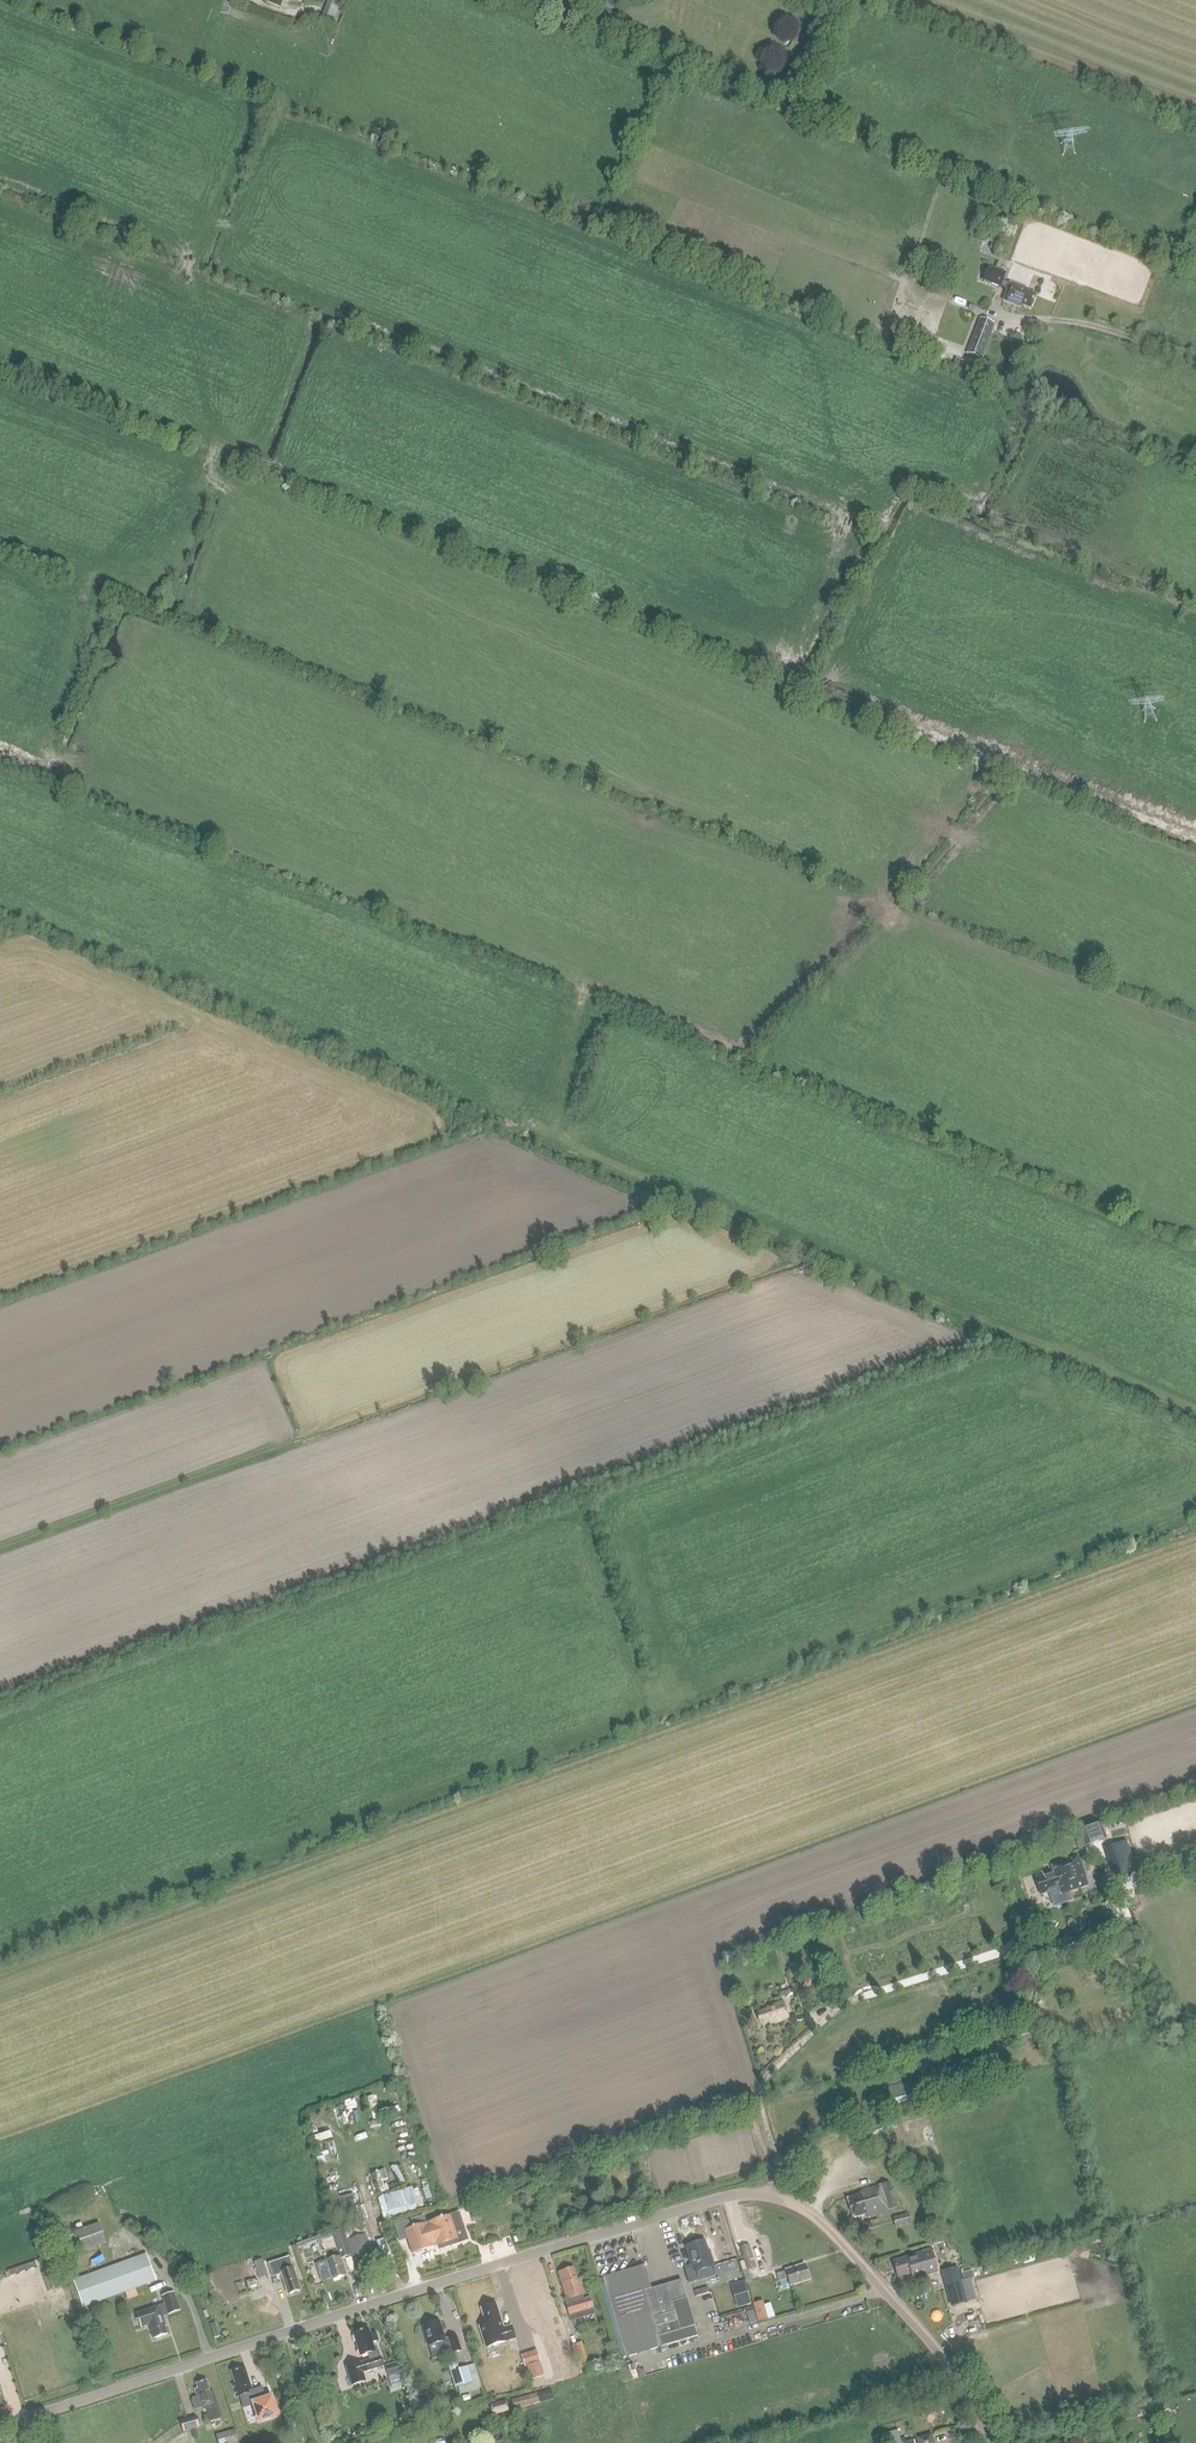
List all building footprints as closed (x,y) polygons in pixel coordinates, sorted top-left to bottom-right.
[(343,0),(328,0),(320,21),(337,28),(341,17),(337,16),(343,0)] [(994,250),(998,239),(988,235),(986,241),(992,243),(990,248),(994,250)] [(1008,289),(1010,284),(1003,281),(1005,273),(988,266),(982,280),(1000,287),(1001,286),(1008,289)] [(1020,307),(1021,305),(1030,309),(1036,295),(1026,291),(1027,289),(1010,283),(1010,284),(1008,289),(1007,289),(1003,301),(1020,307)] [(980,318),(966,353),(981,359),(994,324),(980,318)] [(1107,1839),(1102,1824),(1079,1831),(1084,1847),(1107,1839)] [(1125,1876),(1115,1845),(1104,1848),(1114,1880),(1125,1876)] [(1087,1883),(1078,1855),(1052,1864),(1054,1869),(1035,1876),(1040,1893),(1059,1886),(1061,1892),(1087,1883)] [(812,1985),(809,1977),(802,1980),(804,1988),(812,1985)] [(804,1993),(800,1982),(792,1985),(796,1996),(804,1993)] [(767,2025),(789,2017),(783,2001),(768,2007),(769,2010),(758,2014),(762,2023),(766,2022),(767,2025)] [(1001,2035),(1004,2044),(1033,2034),(1030,2025),(1001,2035)] [(887,2087),(892,2107),(916,2100),(910,2080),(887,2087)] [(930,2125),(923,2126),(922,2121),(907,2124),(909,2130),(906,2131),(910,2146),(934,2139),(930,2125)] [(848,2198),(854,2217),(866,2213),(867,2216),(887,2210),(898,2206),(890,2182),(879,2185),(859,2191),(860,2194),(848,2198)] [(419,2213),(416,2203),(385,2213),(388,2223),(419,2213)] [(405,2231),(412,2254),(438,2245),(458,2239),(455,2229),(463,2227),(459,2213),(450,2216),(442,2219),(442,2217),(440,2218),(440,2219),(414,2228),(414,2226),(412,2227),(413,2228),(405,2231)] [(911,2224),(908,2214),(892,2217),(895,2228),(911,2224)] [(867,2231),(880,2226),(878,2219),(865,2223),(867,2231)] [(344,2230),(348,2241),(352,2255),(353,2255),(357,2269),(375,2263),(367,2235),(363,2221),(346,2226),(346,2227),(343,2228),(344,2230)] [(101,2224),(78,2232),(85,2251),(108,2242),(101,2224)] [(341,2258),(352,2255),(348,2241),(344,2230),(332,2233),(337,2248),(325,2251),(328,2260),(316,2264),(321,2282),(332,2278),(333,2279),(346,2275),(341,2258)] [(948,2250),(956,2248),(953,2237),(945,2239),(948,2250)] [(689,2283),(697,2281),(695,2272),(714,2266),(711,2256),(709,2256),(704,2241),(686,2246),(692,2265),(684,2268),(689,2283)] [(756,2267),(750,2244),(740,2247),(747,2270),(756,2267)] [(922,2254),(916,2255),(916,2254),(893,2261),(898,2278),(911,2274),(913,2280),(938,2272),(931,2249),(921,2252),(922,2254)] [(146,2254),(73,2280),(83,2308),(157,2281),(146,2254)] [(301,2289),(290,2257),(269,2264),(273,2276),(282,2273),(288,2293),(301,2289)] [(268,2275),(263,2259),(255,2262),(260,2277),(268,2275)] [(786,2269),(787,2271),(778,2274),(780,2280),(789,2278),(791,2285),(810,2279),(805,2263),(786,2269)] [(695,2326),(681,2280),(650,2289),(644,2266),(604,2278),(603,2278),(626,2358),(662,2347),(698,2336),(695,2326)] [(950,2307),(967,2302),(957,2267),(940,2272),(950,2307)] [(578,2280),(575,2268),(561,2272),(569,2298),(572,2297),(574,2302),(568,2303),(571,2314),(595,2307),(592,2297),(585,2299),(584,2293),(585,2293),(581,2279),(578,2280)] [(42,2274),(49,2292),(60,2288),(53,2270),(42,2274)] [(758,2289),(752,2271),(744,2273),(750,2292),(758,2289)] [(740,2302),(750,2299),(746,2285),(736,2288),(740,2302)] [(163,2296),(166,2305),(138,2315),(142,2327),(150,2325),(155,2339),(168,2334),(166,2326),(167,2326),(164,2317),(181,2311),(174,2292),(163,2296)] [(487,2324),(480,2326),(487,2348),(516,2339),(512,2325),(504,2328),(497,2304),(482,2309),(487,2324)] [(446,2340),(441,2321),(424,2326),(430,2346),(438,2344),(440,2351),(447,2349),(449,2355),(463,2351),(458,2336),(449,2339),(446,2340)] [(369,2328),(354,2333),(361,2355),(369,2353),(371,2360),(361,2363),(360,2362),(347,2366),(352,2385),(366,2381),(363,2372),(384,2366),(379,2349),(376,2350),(373,2342),(379,2340),(377,2332),(371,2334),(369,2328)] [(582,2343),(572,2346),(579,2369),(589,2366),(582,2343)] [(540,2364),(537,2352),(522,2356),(526,2369),(540,2364)] [(452,2362),(459,2388),(473,2383),(468,2367),(460,2369),(458,2360),(452,2362)] [(385,2366),(388,2376),(401,2372),(398,2362),(385,2366)] [(540,2364),(526,2369),(530,2381),(544,2376),(540,2364)] [(253,2391),(246,2372),(243,2373),(242,2368),(231,2371),(235,2384),(232,2385),(236,2397),(239,2396),(243,2408),(252,2405),(255,2406),(259,2420),(276,2415),(271,2398),(266,2400),(262,2388),(253,2391)] [(405,2384),(403,2374),(398,2375),(398,2374),(388,2377),(392,2390),(402,2388),(401,2385),(405,2384)] [(206,2407),(210,2422),(222,2418),(214,2392),(211,2393),(207,2381),(197,2384),(199,2388),(196,2389),(198,2397),(194,2398),(193,2401),(196,2410),(206,2407)] [(554,2400),(551,2389),(512,2399),(514,2410),(554,2400)] [(509,2411),(507,2402),(492,2406),(494,2414),(509,2411)] [(294,2414),(284,2416),(287,2428),(297,2425),(294,2414)] [(200,2427),(196,2416),(180,2420),(183,2432),(200,2427)] [(234,2429),(216,2435),(218,2442),(235,2442),(238,2442),(234,2429)] [(882,2433),(884,2442),(897,2442),(903,2442),(900,2429),(882,2433)]
